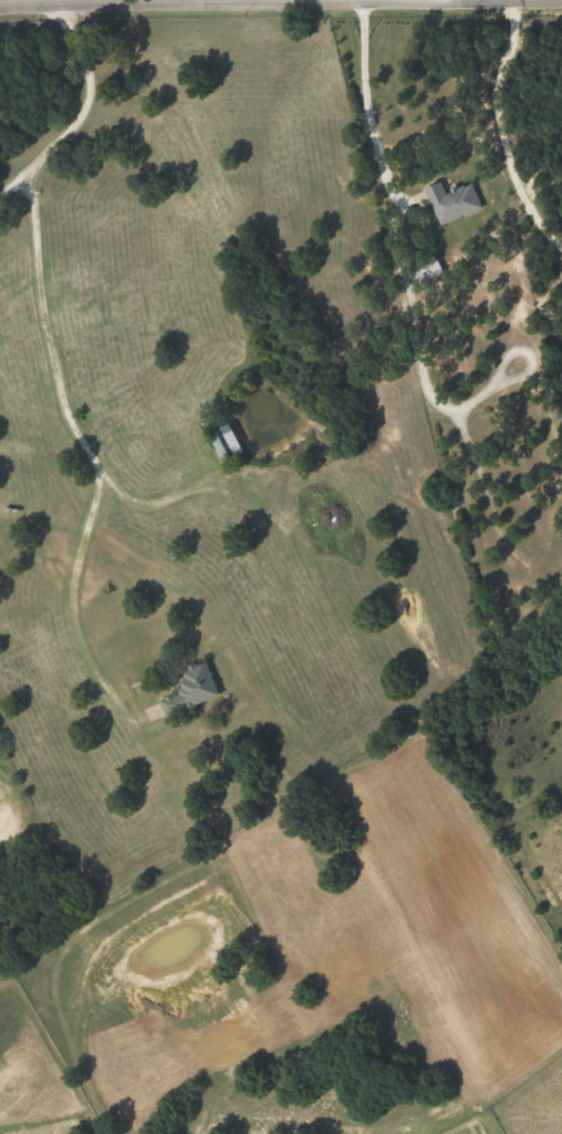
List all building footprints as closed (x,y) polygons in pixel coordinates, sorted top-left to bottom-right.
[(437,225),(423,187),(439,181),(443,192),(469,182),(479,209),(437,225)] [(205,433),(225,423),(239,452),(219,462),(205,433)] [(205,661),(217,695),(163,715),(157,699),(181,689),(176,671),(205,661)]
